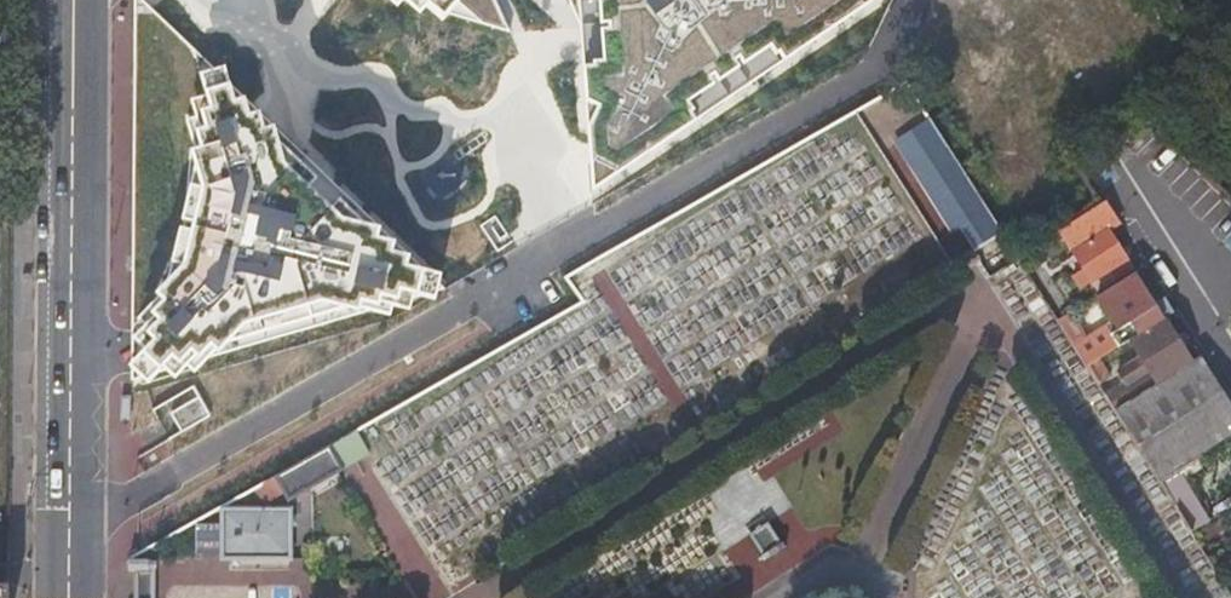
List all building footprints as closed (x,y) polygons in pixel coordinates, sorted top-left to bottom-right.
[(131,391),(249,342),(261,334),(272,322),(279,308),(283,285),(313,297),(392,284),(399,263),(298,140),(159,0),(134,0),(131,391)] [(499,27),(487,0),(412,0),(499,27)] [(571,82),(562,98),(569,165),(569,187),(865,0),(573,0),(571,82)] [(947,145),(931,121),(905,138),(921,162),(947,145)] [(947,145),(921,162),(927,171),(953,155),(947,145)] [(953,155),(927,171),(919,176),(936,202),(969,180),(953,155)] [(1103,199),(1057,229),(1083,270),(1072,276),(1079,286),(1099,274),(1106,285),(1132,269),(1107,228),(1117,221),(1103,199)] [(1002,232),(988,211),(963,228),(976,249),(1002,232)] [(1068,313),(1058,319),(1086,364),(1104,353),(1128,337),(1161,316),(1172,309),(1164,296),(1151,304),(1131,273),(1096,295),(1111,320),(1083,337),(1068,313)] [(1161,316),(1128,337),(1137,351),(1119,363),(1125,374),(1144,363),(1156,380),(1184,363),(1200,353),(1191,339),(1180,346),(1161,316)] [(1104,353),(1086,364),(1093,376),(1111,364),(1104,353)] [(1184,363),(1230,434),(1230,433),(1230,403),(1200,353),(1184,363)] [(1130,396),(1114,407),(1159,479),(1230,434),(1184,363),(1156,380),(1130,396)] [(1119,378),(1102,389),(1114,407),(1130,396),(1119,378)] [(202,417),(211,412),(201,393),(173,409),(183,428),(202,417)] [(369,453),(354,429),(273,475),(287,499),(369,453)] [(1159,479),(1190,528),(1223,507),(1210,486),(1230,473),(1230,436),(1230,434),(1159,479)] [(221,557),(289,557),(290,508),(221,507),(221,557)] [(767,525),(750,534),(761,555),(778,546),(767,525)] [(128,558),(128,570),(135,571),(135,597),(152,597),(153,568),(155,568),(155,560),(151,560),(151,559),(147,558),(130,558),(128,558)]
